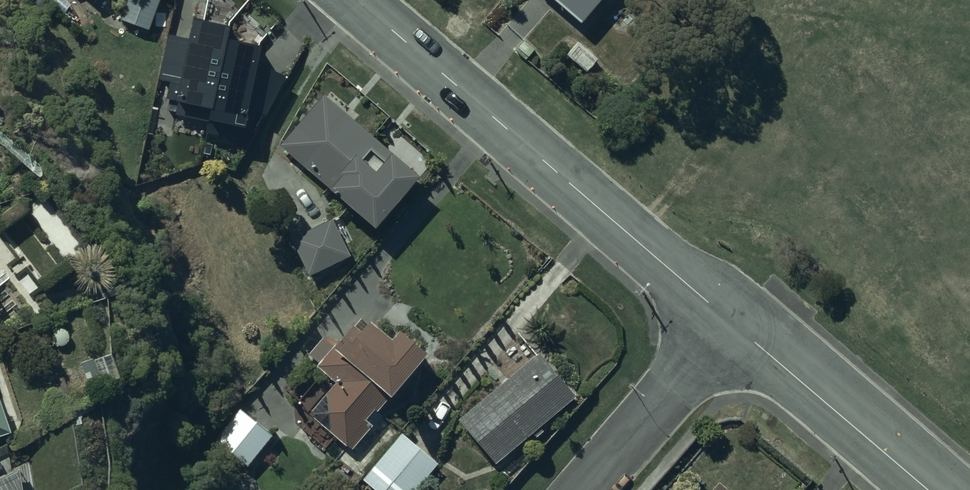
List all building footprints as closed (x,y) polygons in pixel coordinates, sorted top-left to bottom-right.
[(148,28),(158,0),(126,0),(120,18),(148,28)] [(579,18),(593,0),(557,0),(579,18)] [(576,39),(565,53),(586,70),(597,57),(576,39)] [(322,91),(279,143),(373,223),(417,171),(322,91)] [(331,217),(290,236),(307,271),(348,252),(331,217)] [(306,351),(311,355),(316,360),(314,362),(335,380),(324,393),(326,395),(312,412),(352,447),(371,423),(363,416),(371,406),(376,410),(387,397),(429,348),(396,320),(387,331),(365,312),(354,324),(348,319),(329,341),(321,334),(306,351)] [(536,350),(456,416),(493,461),(573,395),(536,350)] [(110,352),(80,362),(88,388),(118,378),(110,352)] [(10,428),(0,398),(0,431),(10,428)] [(362,477),(377,489),(412,489),(436,462),(401,432),(362,477)]
